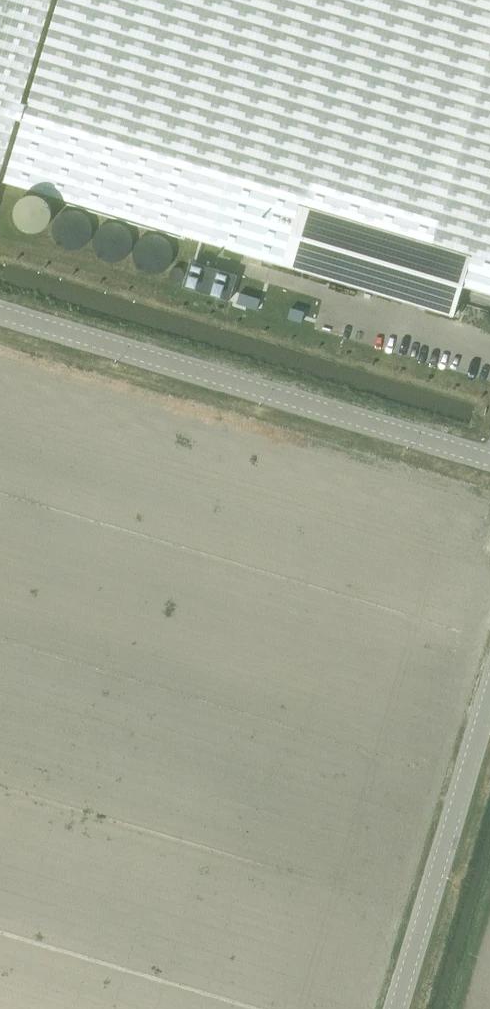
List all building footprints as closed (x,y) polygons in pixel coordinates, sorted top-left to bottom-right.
[(52,0),(0,0),(0,172),(52,0)] [(471,255),(462,285),(489,293),(489,0),(58,0),(4,181),(218,245),(279,263),(297,203),(471,255)] [(462,285),(471,255),(297,203),(279,263),(453,316),(462,285)]
